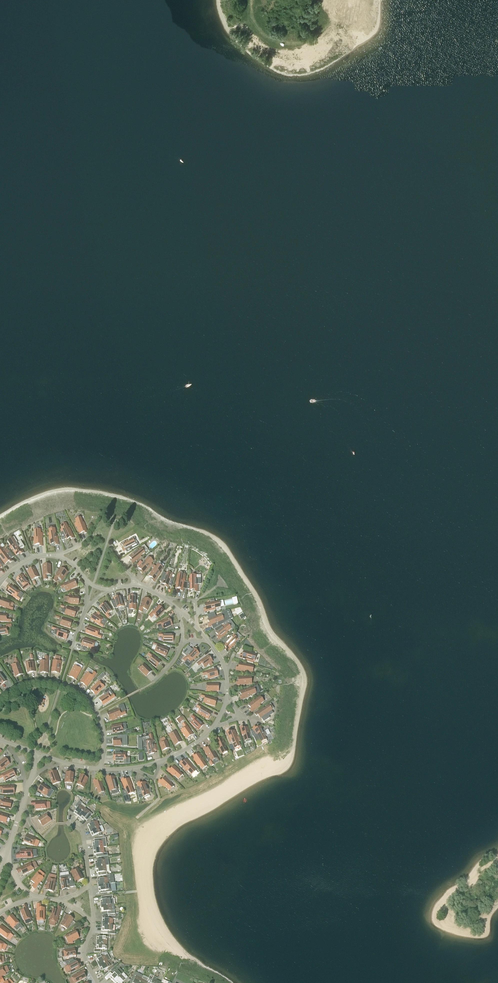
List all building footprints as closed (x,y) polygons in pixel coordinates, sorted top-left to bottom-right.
[(84,532),(85,534),(88,533),(84,522),(83,523),(81,517),(75,520),(76,522),(74,523),(76,526),(77,526),(79,534),(84,532)] [(66,523),(61,526),(62,529),(60,530),(62,533),(63,533),(66,540),(71,538),(71,539),(74,538),(69,528),(68,528),(66,523)] [(48,527),(49,533),(48,533),(48,536),(49,536),(50,544),(55,543),(55,545),(58,545),(57,534),(56,534),(55,528),(54,529),(54,527),(48,527)] [(43,536),(43,533),(41,533),(40,530),(34,530),(35,536),(34,537),(34,545),(39,545),(39,546),(42,546),(42,536),(43,536)] [(14,539),(13,538),(8,541),(11,545),(9,546),(11,549),(12,548),(16,555),(20,553),(21,554),(24,553),(21,549),(24,547),(21,541),(17,544),(14,539)] [(135,544),(137,543),(134,538),(127,541),(127,540),(121,543),(123,548),(122,549),(123,551),(130,547),(135,544)] [(0,558),(5,564),(9,561),(10,563),(13,561),(11,559),(14,556),(10,552),(9,553),(5,548),(3,549),(2,548),(0,549),(0,556),(1,557),(0,558)] [(140,556),(145,552),(141,548),(136,552),(135,551),(129,556),(132,560),(130,561),(132,564),(141,557),(140,556)] [(149,565),(153,561),(149,557),(144,562),(143,561),(138,568),(142,571),(140,572),(143,574),(150,566),(149,565)] [(51,564),(43,565),(44,580),(47,580),(47,575),(51,575),(51,564)] [(160,572),(163,567),(158,564),(154,569),(153,569),(149,576),(153,579),(152,580),(154,582),(160,573),(160,572)] [(32,580),(39,577),(34,567),(27,571),(32,580)] [(67,572),(61,567),(53,580),(56,582),(58,578),(62,580),(67,572)] [(171,580),(170,580),(174,570),(168,568),(165,578),(164,578),(161,583),(166,585),(165,587),(168,588),(171,580)] [(180,591),(183,591),(186,574),(185,574),(185,573),(179,572),(179,573),(178,573),(175,588),(180,589),(180,591)] [(25,578),(27,577),(25,575),(23,576),(22,574),(16,579),(23,587),(21,588),(23,590),(26,588),(24,586),(28,583),(29,582),(25,578)] [(197,592),(197,584),(201,584),(201,578),(196,578),(196,575),(190,575),(190,578),(188,578),(188,583),(189,583),(189,590),(194,590),(194,592),(197,592)] [(77,586),(74,579),(60,586),(62,589),(64,588),(66,591),(77,586)] [(11,585),(6,591),(19,601),(21,598),(18,595),(20,592),(19,591),(21,590),(19,589),(18,590),(11,585)] [(78,604),(79,597),(69,596),(68,603),(78,604)] [(116,608),(124,606),(121,596),(114,598),(116,608)] [(136,596),(129,596),(128,610),(132,610),(132,606),(136,606),(136,596)] [(0,603),(0,606),(13,610),(14,607),(10,605),(11,602),(2,598),(0,603)] [(147,610),(151,601),(144,598),(140,607),(147,610)] [(215,608),(220,607),(219,601),(213,603),(212,602),(204,604),(206,609),(204,609),(204,612),(215,609),(215,608)] [(106,602),(100,607),(108,619),(111,617),(109,613),(112,611),(106,602)] [(164,611),(158,605),(148,616),(151,618),(154,615),(157,618),(164,611)] [(74,617),(77,610),(67,607),(65,614),(74,617)] [(103,618),(99,616),(100,614),(97,612),(96,614),(95,613),(90,619),(102,627),(104,625),(100,623),(103,618)] [(11,622),(11,619),(7,618),(7,614),(0,613),(0,621),(11,622)] [(219,622),(224,620),(221,614),(215,617),(215,616),(207,619),(209,624),(207,624),(209,627),(219,623),(219,622)] [(70,628),(72,621),(62,618),(60,625),(70,628)] [(172,625),(169,618),(156,624),(158,627),(161,625),(163,629),(172,625)] [(227,632),(231,629),(228,624),(222,628),(222,627),(215,632),(218,636),(217,637),(219,640),(228,633),(227,632)] [(88,626),(86,633),(101,639),(102,635),(98,634),(100,630),(88,626)] [(66,639),(69,632),(59,629),(56,636),(66,639)] [(238,639),(239,638),(235,634),(229,640),(228,639),(223,645),(226,649),(225,650),(227,652),(235,644),(234,643),(238,639)] [(93,649),(95,642),(84,638),(82,645),(93,649)] [(166,656),(169,649),(154,643),(153,645),(157,646),(155,651),(166,656)] [(199,653),(193,648),(192,650),(188,646),(182,653),(186,656),(182,660),(185,662),(188,659),(191,662),(199,653)] [(254,662),(256,654),(244,650),(242,655),(240,654),(239,657),(254,662)] [(148,661),(156,668),(161,661),(153,655),(150,652),(148,655),(151,658),(148,661)] [(213,661),(208,655),(197,663),(198,666),(202,664),(204,667),(208,664),(210,667),(213,665),(211,662),(213,661)] [(48,673),(48,657),(45,657),(45,661),(40,661),(40,673),(48,673)] [(15,677),(23,674),(17,658),(14,660),(15,664),(11,665),(15,677)] [(51,672),(59,673),(61,662),(53,660),(51,672)] [(27,673),(35,672),(33,661),(26,663),(27,673)] [(252,672),(254,666),(247,665),(247,664),(239,663),(238,667),(236,667),(236,670),(247,672),(247,671),(252,672)] [(146,676),(152,671),(144,664),(139,669),(146,676)] [(76,680),(81,669),(74,665),(69,676),(76,680)] [(208,679),(218,676),(216,669),(202,673),(203,676),(207,675),(208,679)] [(80,682),(87,687),(96,673),(93,671),(91,675),(87,672),(80,682)] [(236,685),(252,684),(251,676),(238,677),(238,682),(236,682),(236,685)] [(96,695),(104,687),(99,681),(90,690),(96,695)] [(251,695),(256,693),(254,688),(248,690),(248,689),(240,692),(241,696),(240,697),(241,700),(251,696),(251,695)] [(99,699),(103,705),(115,697),(113,694),(109,696),(107,693),(99,699)] [(215,706),(217,699),(201,694),(200,697),(204,699),(203,703),(215,706)] [(259,705),(264,701),(260,697),(255,701),(254,700),(248,705),(251,709),(249,710),(251,712),(260,705),(259,705)] [(267,714),(269,716),(273,713),(271,711),(272,710),(274,709),(270,704),(264,708),(264,707),(254,714),(256,716),(258,715),(261,719),(267,715),(267,714)] [(208,719),(212,713),(198,705),(196,707),(200,709),(197,713),(208,719)] [(107,713),(110,720),(126,714),(125,711),(121,712),(119,708),(107,713)] [(198,730),(204,725),(193,715),(191,717),(194,720),(191,723),(198,730)] [(113,733),(123,731),(122,723),(111,725),(113,733)] [(187,739),(193,734),(185,723),(182,724),(184,728),(181,730),(187,739)] [(252,728),(256,735),(253,737),(256,742),(260,740),(261,742),(266,740),(265,736),(267,735),(265,730),(263,731),(260,726),(256,728),(255,726),(252,728)] [(246,743),(251,741),(249,734),(250,733),(248,727),(243,729),(243,727),(240,727),(242,735),(243,735),(245,741),(246,743)] [(231,742),(232,742),(235,749),(240,746),(237,738),(238,738),(235,730),(230,732),(229,730),(226,732),(231,742)] [(175,745),(182,741),(176,731),(169,735),(175,745)] [(149,735),(150,740),(150,741),(151,744),(146,744),(148,755),(156,753),(154,743),(153,739),(152,734),(149,735)] [(222,754),(227,751),(225,746),(226,745),(222,738),(218,740),(217,738),(214,739),(219,749),(220,749),(222,754)] [(162,750),(169,748),(167,740),(159,743),(162,750)] [(211,762),(218,758),(211,746),(207,749),(206,747),(203,748),(211,762)] [(130,763),(130,760),(130,757),(126,757),(126,752),(120,753),(115,753),(114,753),(114,760),(124,760),(124,763),(130,763)] [(202,769),(207,766),(203,761),(204,760),(199,753),(195,756),(194,754),(191,756),(198,765),(199,765),(202,769)] [(2,769),(4,771),(6,770),(4,768),(10,764),(5,758),(0,761),(0,771),(2,769)] [(191,775),(196,771),(192,766),(192,765),(187,759),(183,763),(182,761),(179,763),(187,771),(188,771),(191,775)] [(178,779),(182,775),(178,771),(179,770),(174,766),(171,769),(169,768),(167,770),(173,776),(174,775),(178,779)] [(16,776),(12,769),(0,775),(0,779),(3,777),(5,781),(16,776)] [(53,785),(60,782),(56,771),(49,773),(53,785)] [(72,783),(74,773),(66,772),(65,782),(72,783)] [(84,787),(88,778),(81,775),(77,784),(84,787)] [(110,791),(118,789),(114,776),(110,778),(109,776),(106,777),(110,791)] [(169,791),(173,786),(169,782),(170,781),(165,777),(162,781),(160,779),(158,782),(164,787),(165,787),(169,791)] [(128,795),(134,793),(131,787),(132,786),(129,778),(125,780),(124,778),(121,779),(125,790),(126,790),(128,795)] [(99,794),(104,792),(102,786),(103,786),(101,780),(96,781),(96,780),(93,781),(96,788),(97,788),(99,794)] [(138,793),(137,793),(139,798),(141,798),(143,797),(150,794),(145,782),(141,784),(140,782),(137,783),(139,787),(136,788),(138,793)] [(46,796),(51,789),(42,784),(38,790),(46,796)] [(14,793),(14,786),(0,786),(0,790),(2,789),(2,794),(14,793)] [(12,801),(0,799),(0,802),(1,802),(0,807),(10,809),(12,801)] [(36,810),(46,809),(46,801),(31,802),(32,806),(34,805),(34,804),(35,804),(36,810)] [(79,817),(85,809),(81,805),(82,803),(80,801),(75,807),(78,809),(74,813),(79,817)] [(87,821),(93,814),(85,809),(79,817),(84,821),(85,819),(87,821)] [(8,815),(0,813),(0,821),(6,823),(8,815)] [(43,826),(51,820),(47,814),(38,820),(43,826)] [(94,823),(88,825),(90,831),(100,827),(97,821),(100,820),(98,817),(92,820),(94,823)] [(100,827),(90,831),(93,837),(99,834),(100,837),(102,836),(101,833),(102,832),(100,827)] [(33,846),(36,838),(27,834),(24,841),(33,846)] [(99,842),(93,843),(94,849),(104,847),(103,841),(102,842),(101,838),(99,839),(99,842)] [(96,858),(101,857),(104,857),(110,856),(110,855),(108,855),(107,853),(105,853),(104,847),(94,849),(94,855),(96,855),(96,858)] [(16,855),(16,858),(32,857),(32,850),(20,850),(20,856),(19,856),(19,854),(16,855)] [(96,867),(106,866),(106,860),(104,860),(104,857),(101,857),(102,860),(95,861),(96,867)] [(21,871),(23,875),(34,870),(31,863),(16,870),(18,873),(21,871)] [(103,876),(108,875),(107,872),(110,872),(109,865),(106,866),(96,867),(97,873),(98,873),(99,876),(103,876)] [(76,882),(83,879),(78,868),(71,872),(76,882)] [(43,878),(37,873),(31,881),(35,885),(34,885),(32,887),(34,889),(43,878)] [(98,886),(109,884),(108,877),(110,877),(110,875),(108,875),(103,876),(103,879),(98,880),(98,886)] [(53,892),(56,880),(48,878),(46,886),(45,885),(44,888),(46,888),(45,890),(53,892)] [(62,890),(70,888),(68,878),(61,879),(62,890)] [(109,884),(98,886),(99,892),(101,892),(101,894),(106,893),(109,893),(113,892),(111,884),(109,884)] [(101,906),(111,905),(111,899),(113,899),(113,896),(101,897),(102,900),(100,900),(101,906)] [(21,911),(25,921),(32,918),(27,905),(22,906),(24,910),(21,911)] [(115,911),(112,911),(111,905),(101,906),(102,913),(107,912),(108,915),(115,914),(115,911)] [(57,923),(62,907),(59,907),(58,911),(53,909),(50,921),(57,923)] [(7,920),(13,928),(19,923),(12,915),(7,920)] [(74,919),(67,915),(61,925),(67,929),(74,919)] [(103,925),(113,925),(113,919),(116,919),(116,916),(108,916),(108,919),(103,919),(103,925)] [(11,932),(2,925),(0,927),(0,933),(7,938),(11,932)] [(109,934),(110,934),(115,935),(115,931),(113,931),(113,925),(103,925),(102,931),(109,931),(109,934)] [(73,941),(80,938),(76,931),(65,936),(69,943),(70,943),(71,945),(73,943),(73,941)] [(94,949),(94,952),(101,953),(101,950),(107,950),(107,938),(110,938),(110,934),(109,934),(104,934),(104,937),(97,937),(97,949),(94,949)] [(66,957),(76,956),(75,948),(65,950),(65,951),(61,951),(62,957),(66,957)] [(102,957),(96,961),(99,966),(108,961),(111,960),(108,954),(104,956),(103,953),(100,955),(102,957)] [(78,964),(76,961),(67,965),(71,972),(80,967),(82,966),(80,963),(78,964)] [(108,961),(99,966),(102,971),(107,969),(108,971),(114,967),(113,965),(111,966),(108,961)] [(107,980),(110,977),(114,982),(123,972),(119,968),(112,974),(110,972),(105,977),(107,980)] [(84,970),(83,971),(82,971),(72,977),(75,982),(76,982),(86,978),(84,974),(86,973),(84,970)] [(122,982),(128,977),(123,972),(114,982),(115,982),(122,982)] [(135,972),(129,982),(131,982),(139,982),(142,978),(143,976),(135,972)]
